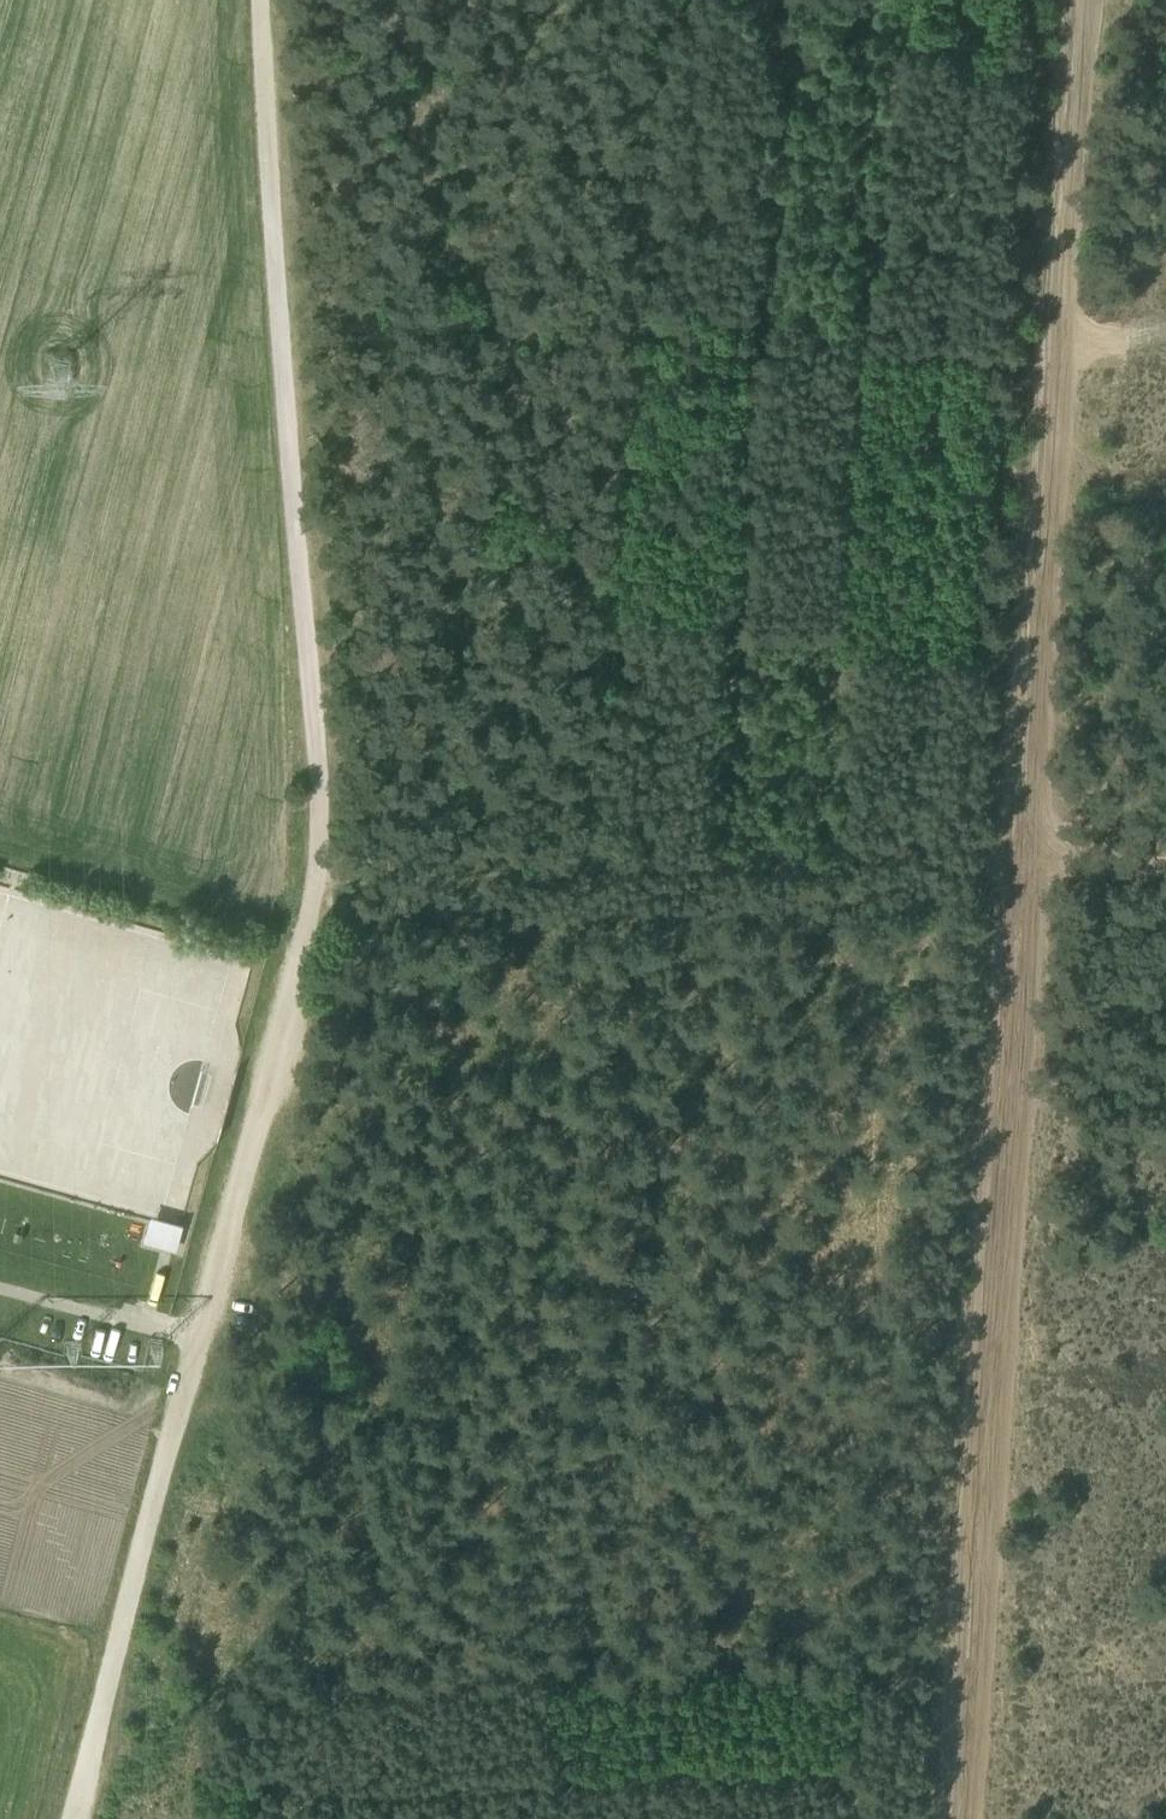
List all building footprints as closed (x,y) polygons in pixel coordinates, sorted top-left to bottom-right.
[(178,1250),(186,1223),(153,1213),(145,1241),(178,1250)]
